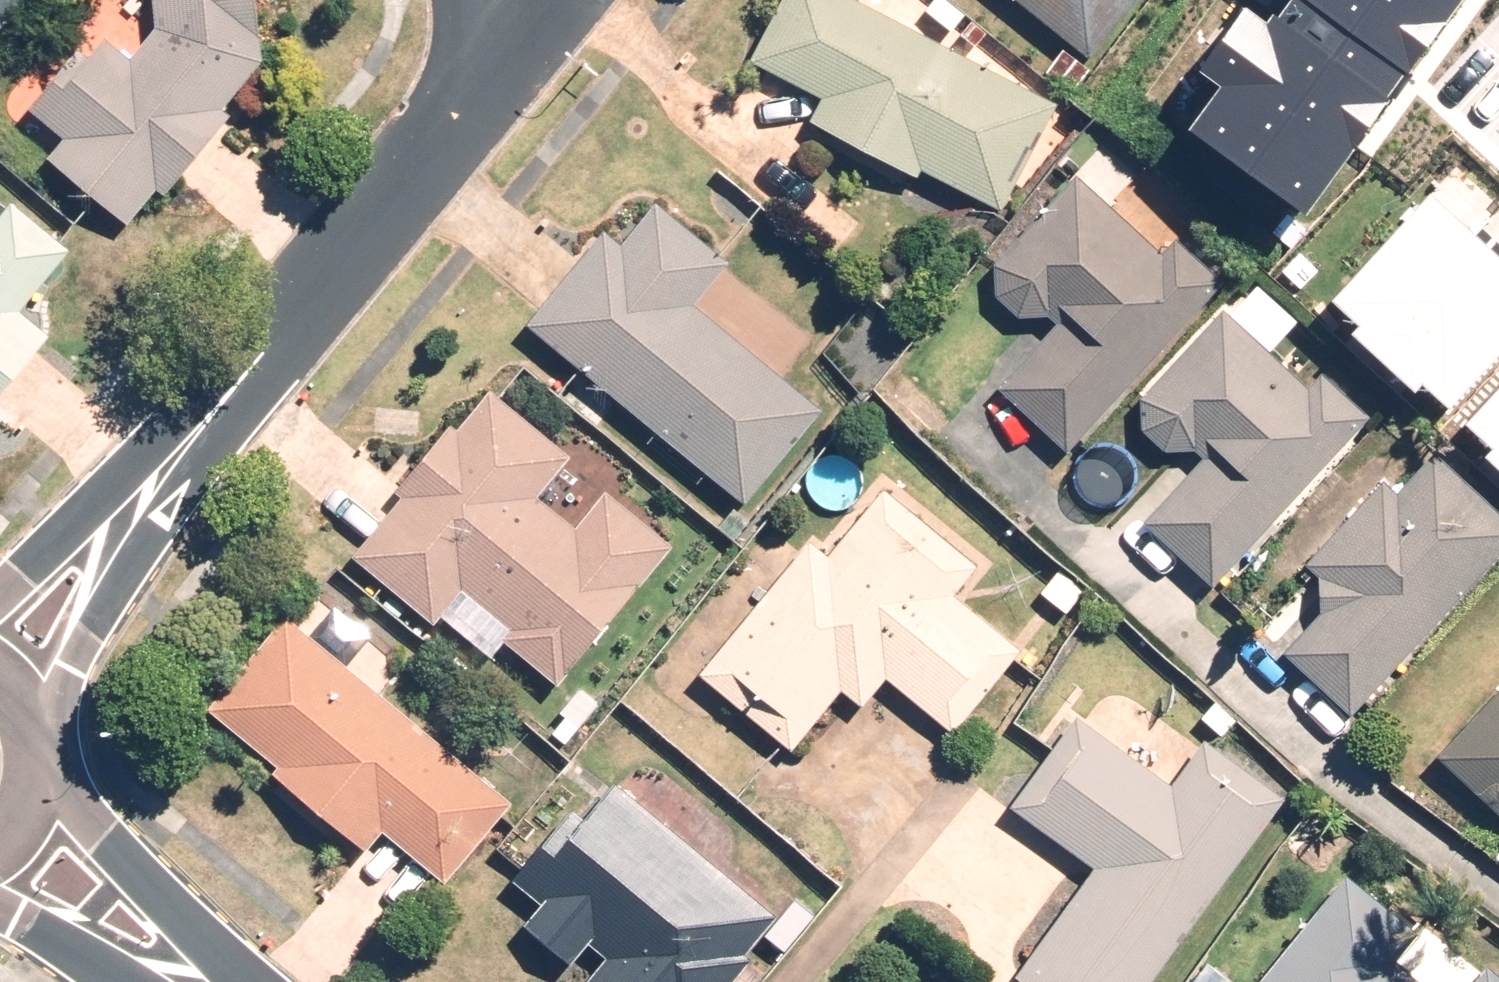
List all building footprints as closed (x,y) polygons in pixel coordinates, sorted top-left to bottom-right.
[(24,0),(0,0),(0,29),(24,0)] [(155,29),(132,58),(107,38),(90,59),(79,50),(29,111),(64,140),(48,159),(127,225),(156,190),(163,197),(229,116),(222,110),(262,61),(256,0),(152,0),(155,29)] [(750,57),(822,96),(810,119),(917,177),(921,168),(999,210),(1056,106),(861,0),(781,0),(750,57)] [(1088,58),(1136,0),(1017,0),(1088,58)] [(1187,124),(1307,210),(1399,84),(1292,5),(1285,14),(1277,9),(1273,15),(1253,0),(1239,0),(1196,59),(1221,77),(1187,124)] [(1292,5),(1399,84),(1460,0),(1296,0),(1292,5)] [(1066,451),(1222,281),(1174,238),(1161,252),(1076,175),(994,264),(995,295),(1017,315),(1049,315),(1056,321),(996,387),(1066,451)] [(1413,395),(1422,386),(1448,410),(1498,356),(1498,259),(1435,199),(1335,305),(1363,331),(1354,340),(1413,395)] [(820,409),(691,305),(727,261),(655,202),(620,245),(602,231),(525,325),(743,503),(820,409)] [(66,250),(11,206),(0,220),(0,390),(46,332),(17,309),(66,250)] [(1212,586),(1369,415),(1323,373),(1309,389),(1220,308),(1139,397),(1142,430),(1164,450),(1197,450),(1203,455),(1142,522),(1212,586)] [(673,542),(605,487),(574,524),(537,495),(570,455),(487,388),(455,428),(448,423),(395,488),(401,493),(349,557),(433,625),(461,590),(508,628),(499,639),(556,685),(673,542)] [(1498,473),(1498,396),(1469,428),(1496,453),(1488,462),(1498,473)] [(1498,553),(1498,512),(1432,451),(1396,491),(1382,478),(1304,563),(1318,576),(1319,614),(1282,653),(1350,715),(1498,553)] [(884,487),(826,556),(809,541),(698,674),(789,749),(840,689),(860,706),(884,676),(949,730),(1018,648),(953,594),(977,565),(884,487)] [(276,765),(270,773),(364,850),(379,831),(444,884),(512,800),(283,613),(205,708),(276,765)] [(1436,755),(1498,814),(1498,688),(1436,755)] [(1282,796),(1203,740),(1172,784),(1074,715),(1008,807),(1095,868),(1015,978),(1021,981),(1149,981),(1282,796)] [(612,780),(581,818),(570,809),(513,879),(541,903),(523,924),(570,962),(588,941),(607,957),(586,981),(758,981),(765,973),(742,954),(776,913),(612,780)] [(1258,981),(1420,981),(1409,973),(1417,964),(1401,951),(1415,933),(1345,876),(1258,981)] [(813,916),(794,900),(765,936),(784,951),(813,916)] [(1206,961),(1191,979),(1195,981),(1228,981),(1230,980),(1206,961)] [(1485,963),(1470,981),(1498,981),(1498,974),(1485,963)]
